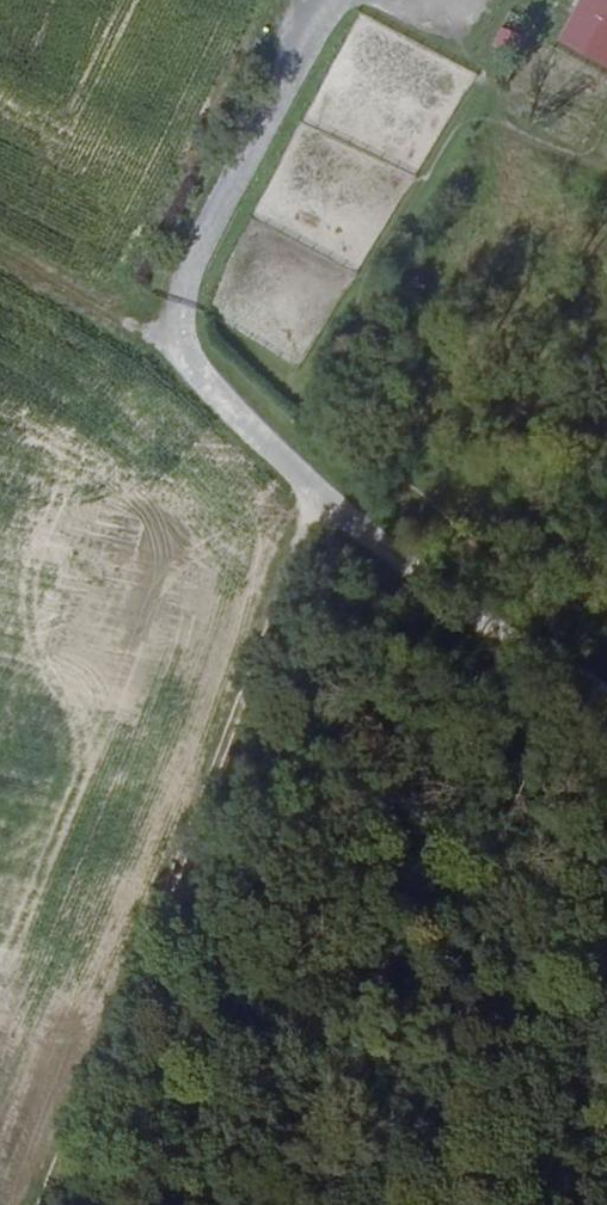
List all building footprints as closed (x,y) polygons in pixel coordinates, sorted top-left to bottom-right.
[(590,56),(606,65),(606,20),(590,56)]
